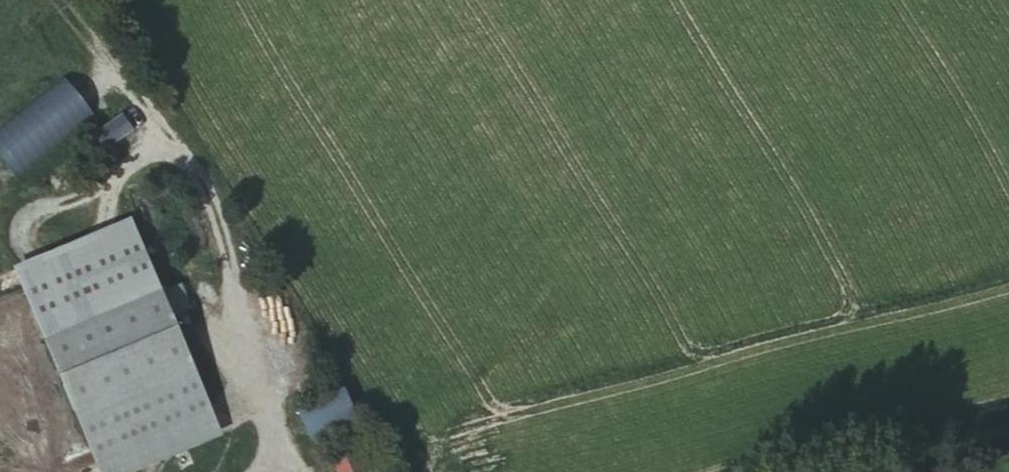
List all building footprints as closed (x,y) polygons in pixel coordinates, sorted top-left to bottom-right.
[(20,283),(97,462),(212,412),(168,311),(187,303),(177,280),(159,288),(135,233),(20,283)] [(314,452),(363,431),(347,392),(297,413),(314,452)] [(366,438),(331,452),(338,471),(350,471),(351,471),(352,471),(381,471),(366,438)]
